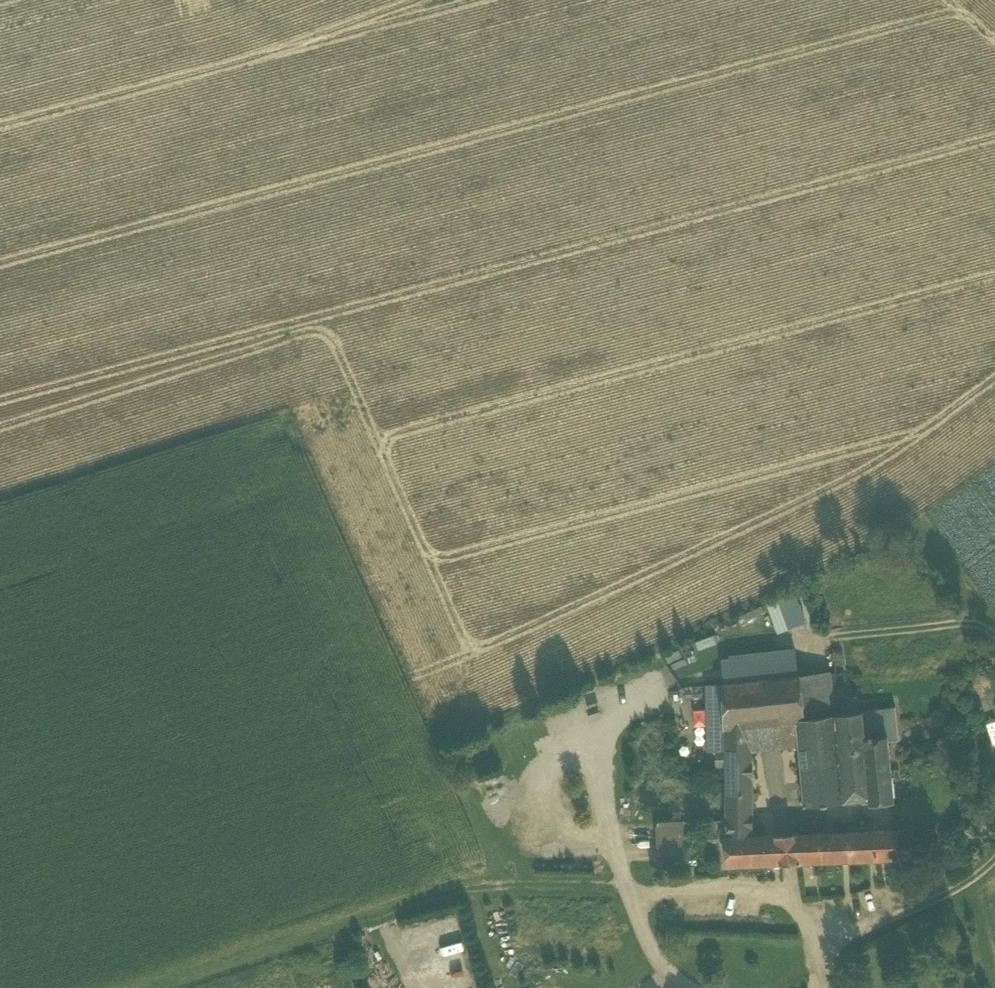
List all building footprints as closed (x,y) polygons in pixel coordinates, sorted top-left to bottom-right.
[(724,659),(724,683),(798,675),(795,652),(724,659)] [(829,671),(799,675),(805,718),(835,714),(834,707),(829,671)] [(724,683),(724,684),(725,729),(751,726),(796,721),(796,720),(805,718),(799,675),(798,675),(724,683)] [(725,751),(725,729),(724,684),(705,684),(706,752),(725,751)] [(862,711),(864,738),(888,735),(888,737),(899,736),(895,707),(862,711)] [(888,741),(888,737),(888,735),(864,738),(862,711),(835,714),(844,801),(868,798),(869,803),(894,801),(888,741)] [(804,806),(844,801),(835,714),(805,718),(796,720),(796,721),(799,746),(804,806)] [(799,746),(796,721),(751,726),(752,751),(799,746)] [(725,765),(726,837),(753,836),(752,751),(751,726),(725,729),(725,751),(725,752),(717,752),(717,765),(725,765)] [(658,823),(660,862),(685,861),(683,822),(658,823)] [(912,829),(897,830),(898,842),(913,840),(912,829)] [(897,830),(792,834),(798,863),(900,859),(898,842),(897,830)] [(782,864),(798,863),(792,834),(777,835),(782,864)] [(777,835),(753,836),(726,837),(727,866),(782,864),(777,835)] [(849,915),(847,902),(828,905),(830,917),(849,915)]
